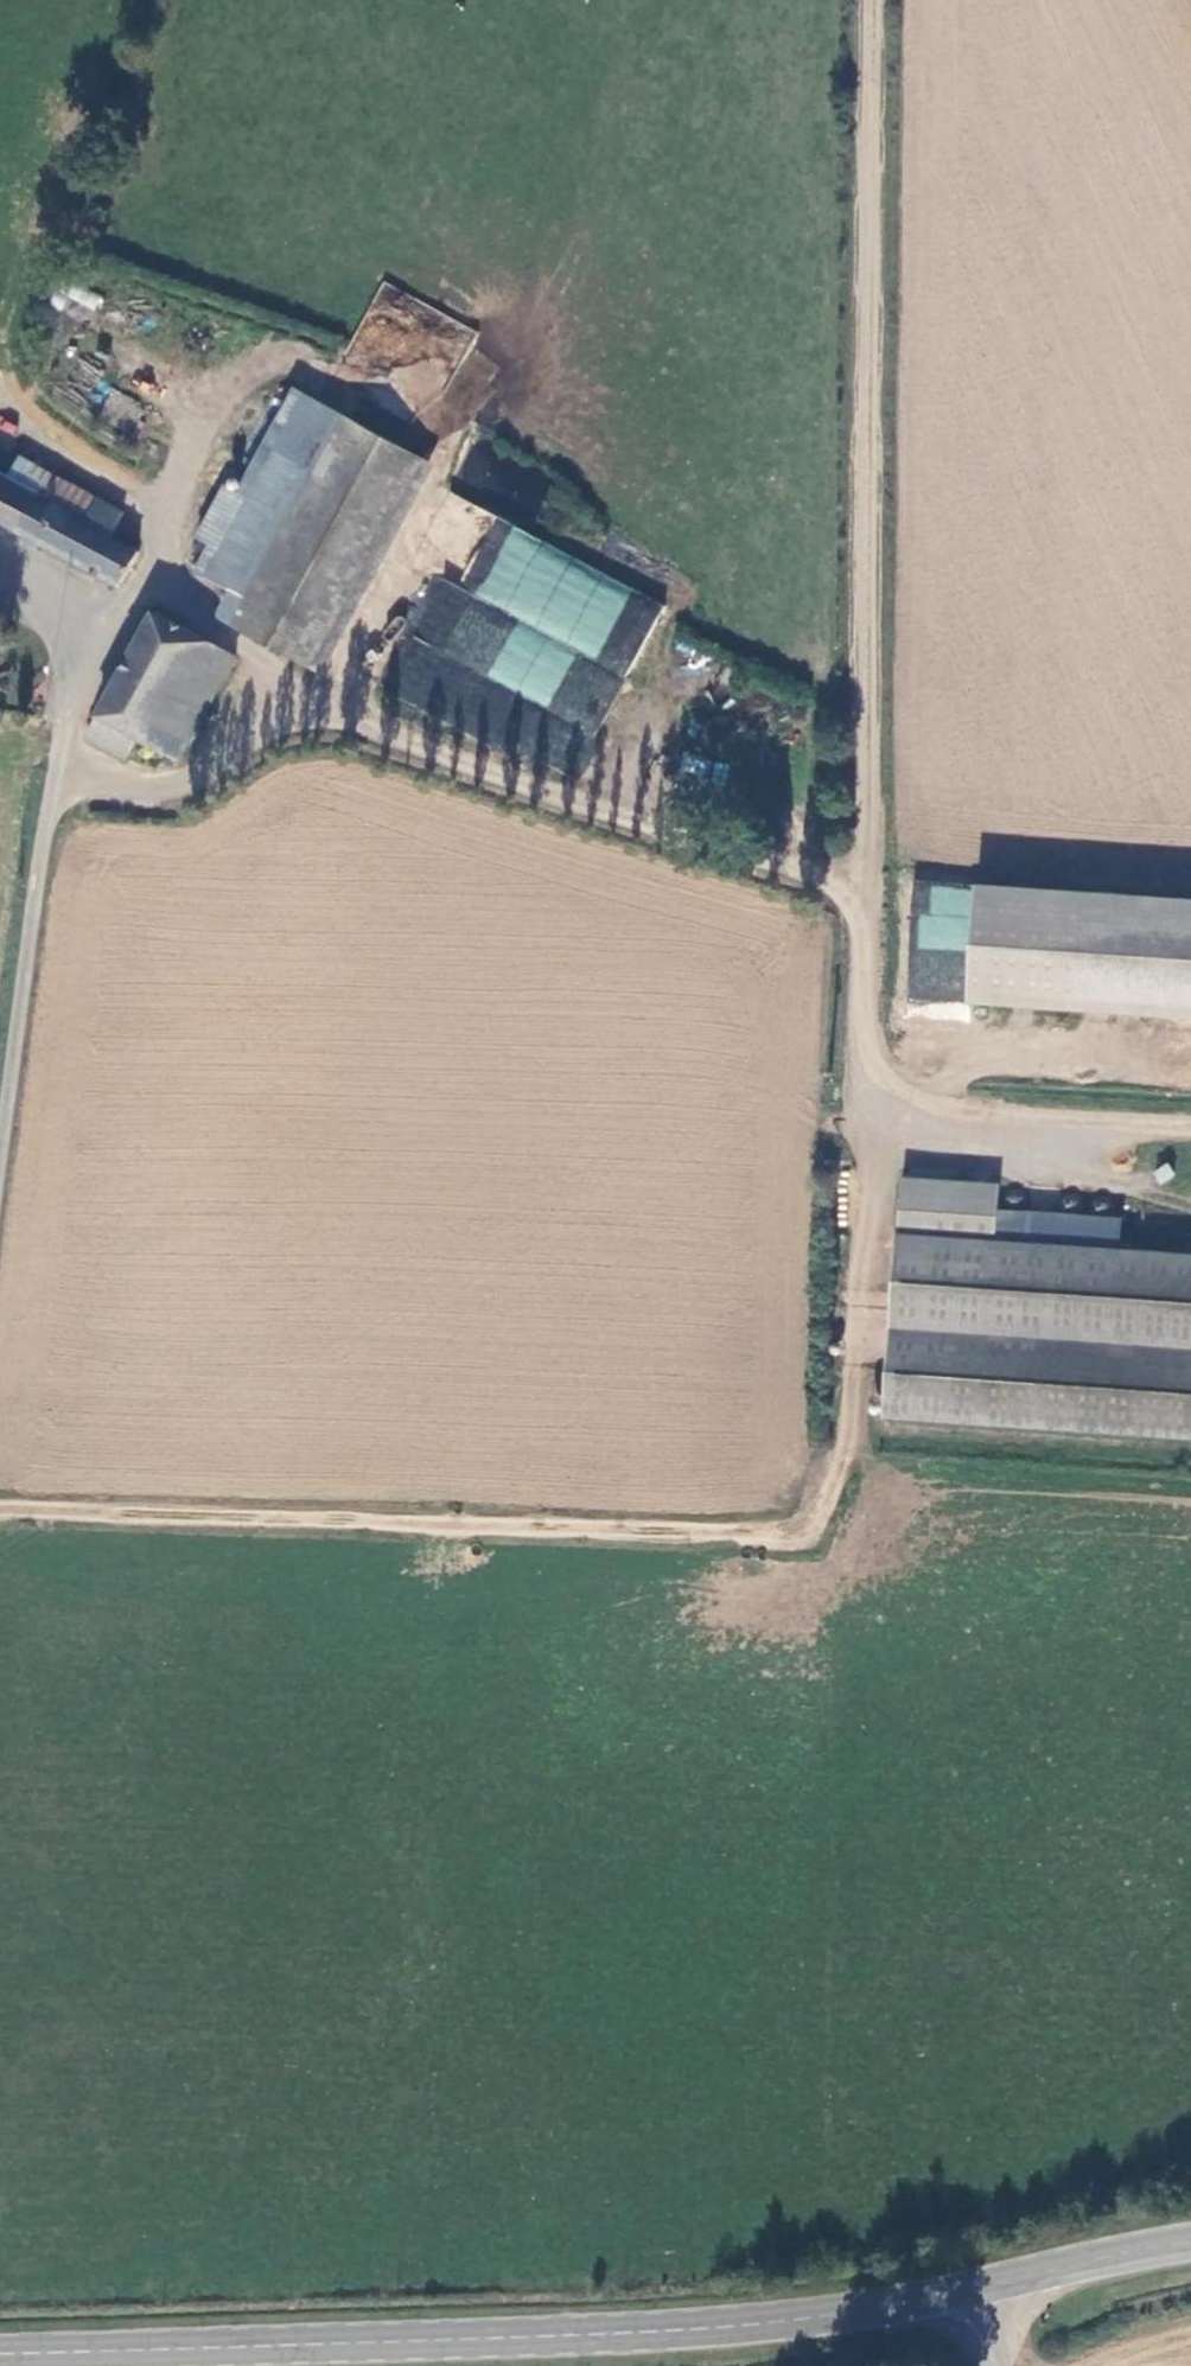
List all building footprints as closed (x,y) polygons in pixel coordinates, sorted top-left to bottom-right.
[(64,285),(58,309),(71,312),(73,305),(95,310),(99,294),(64,285)] [(407,336),(426,346),(463,365),(479,333),(403,293),(395,308),(416,319),(407,336)] [(242,635),(255,607),(355,425),(311,402),(197,612),(242,635)] [(417,458),(355,425),(255,607),(317,641),(417,458)] [(14,452),(0,447),(0,467),(8,469),(14,452)] [(39,469),(27,492),(86,524),(98,501),(39,469)] [(0,477),(0,526),(116,588),(137,549),(110,536),(122,513),(98,501),(86,524),(27,492),(0,477)] [(574,786),(661,599),(492,520),(461,588),(438,577),(382,696),(574,786)] [(149,613),(82,739),(123,761),(132,737),(173,760),(228,655),(149,613)] [(975,888),(968,1007),(1190,1023),(1190,904),(975,888)] [(903,1184),(886,1424),(1190,1443),(1190,1262),(995,1249),(999,1191),(903,1184)]
